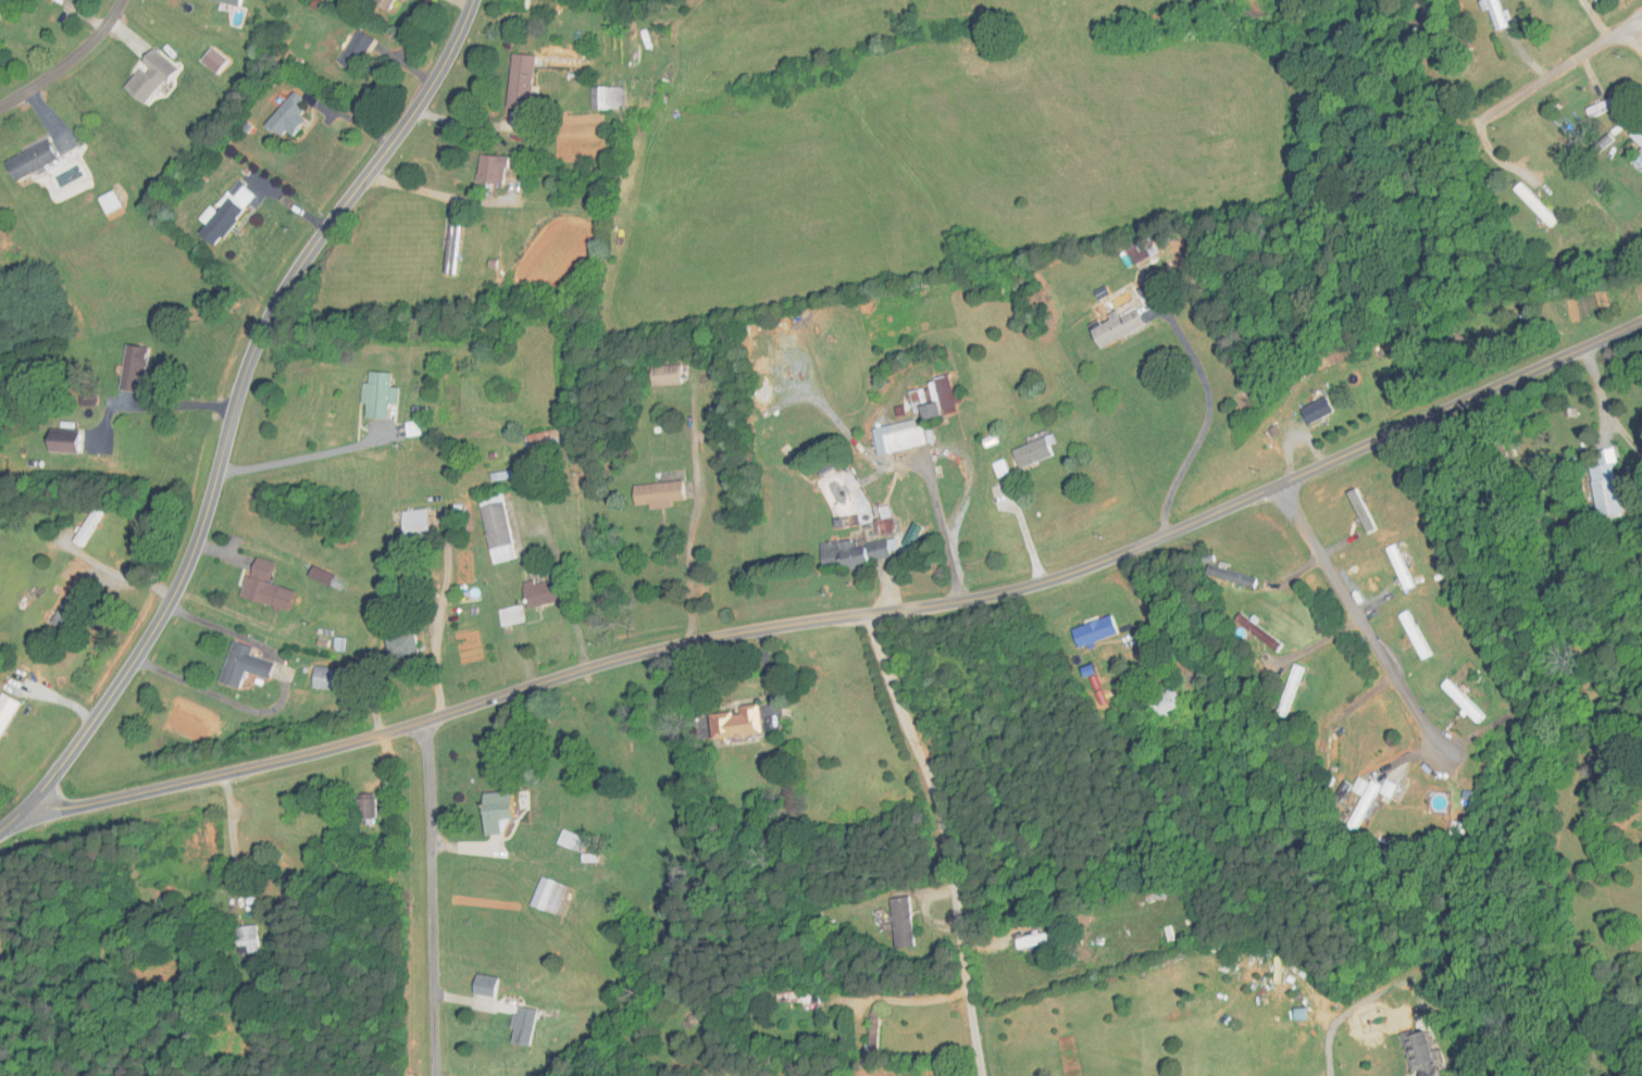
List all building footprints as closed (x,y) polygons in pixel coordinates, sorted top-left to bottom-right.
[(233,0),(195,0),(231,8),(233,0)] [(363,3),(383,12),(388,0),(365,0),(363,3)] [(549,17),(553,0),(518,0),(516,10),(549,17)] [(1488,31),(1502,27),(1493,0),(1478,0),(1488,31)] [(368,40),(353,30),(332,61),(347,71),(368,40)] [(113,87),(135,107),(169,70),(147,50),(113,87)] [(523,108),(529,57),(506,54),(500,106),(523,108)] [(586,88),(586,111),(619,111),(619,88),(586,88)] [(1582,120),(1626,103),(1622,92),(1577,109),(1582,120)] [(258,126),(276,142),(304,109),(285,94),(258,126)] [(1631,127),(1623,135),(1641,154),(1641,138),(1631,127)] [(18,164),(29,185),(71,163),(59,141),(18,164)] [(468,184),(495,187),(499,159),(472,155),(468,184)] [(1553,221),(1514,182),(1505,191),(1544,230),(1553,221)] [(239,214),(223,198),(188,233),(203,249),(239,214)] [(452,221),(438,220),(435,273),(449,274),(452,221)] [(1080,325),(1090,349),(1136,329),(1126,306),(1080,325)] [(136,345),(115,343),(110,389),(132,391),(136,345)] [(674,384),(674,365),(643,365),(643,384),(674,384)] [(380,385),(381,370),(359,369),(358,381),(352,381),(351,403),(355,403),(355,416),(378,417),(379,401),(390,401),(390,385),(380,385)] [(944,374),(920,378),(921,387),(909,389),(914,417),(950,411),(944,374)] [(1284,417),(1291,431),(1328,412),(1316,389),(1304,396),(1308,404),(1284,417)] [(913,442),(907,418),(865,428),(871,453),(913,442)] [(73,451),(75,429),(36,426),(34,449),(73,451)] [(520,430),(520,445),(557,445),(557,430),(520,430)] [(1049,456),(1044,436),(1007,446),(1012,466),(1049,456)] [(1582,468),(1590,525),(1617,522),(1608,464),(1582,468)] [(677,481),(628,483),(629,507),(678,504),(677,481)] [(470,495),(483,562),(507,557),(494,491),(470,495)] [(62,540),(74,547),(97,511),(86,504),(62,540)] [(421,539),(420,508),(393,509),(394,539),(421,539)] [(811,544),(814,567),(888,558),(885,535),(811,544)] [(1399,592),(1410,587),(1391,545),(1380,550),(1399,592)] [(269,562),(242,556),(233,598),(285,609),(289,588),(265,583),(269,562)] [(64,576),(76,583),(83,570),(72,563),(64,576)] [(1251,578),(1203,563),(1200,572),(1248,588),(1251,578)] [(515,581),(518,606),(551,602),(547,576),(515,581)] [(73,588),(62,583),(45,621),(55,626),(73,588)] [(494,624),(517,621),(515,606),(492,608),(494,624)] [(1276,645),(1236,610),(1229,618),(1269,653),(1276,645)] [(1416,661),(1428,655),(1405,610),(1393,616),(1416,661)] [(1109,634),(1104,615),(1062,627),(1067,646),(1109,634)] [(410,652),(405,629),(376,635),(381,659),(410,652)] [(225,639),(210,680),(232,688),(239,670),(258,677),(263,663),(242,655),(245,647),(225,639)] [(1281,717),(1299,667),(1286,663),(1269,713),(1281,717)] [(351,687),(350,668),(306,669),(306,688),(351,687)] [(1472,725),(1481,716),(1443,678),(1435,687),(1472,725)] [(1175,704),(1162,685),(1137,701),(1150,721),(1175,704)] [(7,743),(31,704),(13,693),(0,713),(0,739),(7,743)] [(750,703),(730,705),(730,709),(688,713),(690,738),(753,732),(750,703)] [(1334,727),(1321,727),(1321,771),(1334,771),(1334,727)] [(1374,791),(1385,796),(1391,785),(1382,781),(1380,786),(1365,779),(1343,827),(1354,832),(1374,791)] [(476,791),(474,834),(494,835),(494,818),(504,819),(505,792),(476,791)] [(355,818),(368,818),(368,793),(355,793),(355,818)] [(537,910),(548,881),(536,876),(524,905),(537,910)] [(1141,902),(1162,896),(1159,886),(1138,892),(1141,902)] [(882,898),(887,948),(907,946),(903,896),(882,898)] [(252,953),(252,926),(228,926),(228,953),(252,953)] [(1009,938),(1011,949),(1046,943),(1044,932),(1009,938)] [(467,996),(491,994),(490,975),(466,976),(467,996)] [(524,1007),(503,1007),(503,1044),(524,1044),(524,1007)] [(1420,1029),(1393,1037),(1403,1075),(1432,1075),(1420,1029)]
